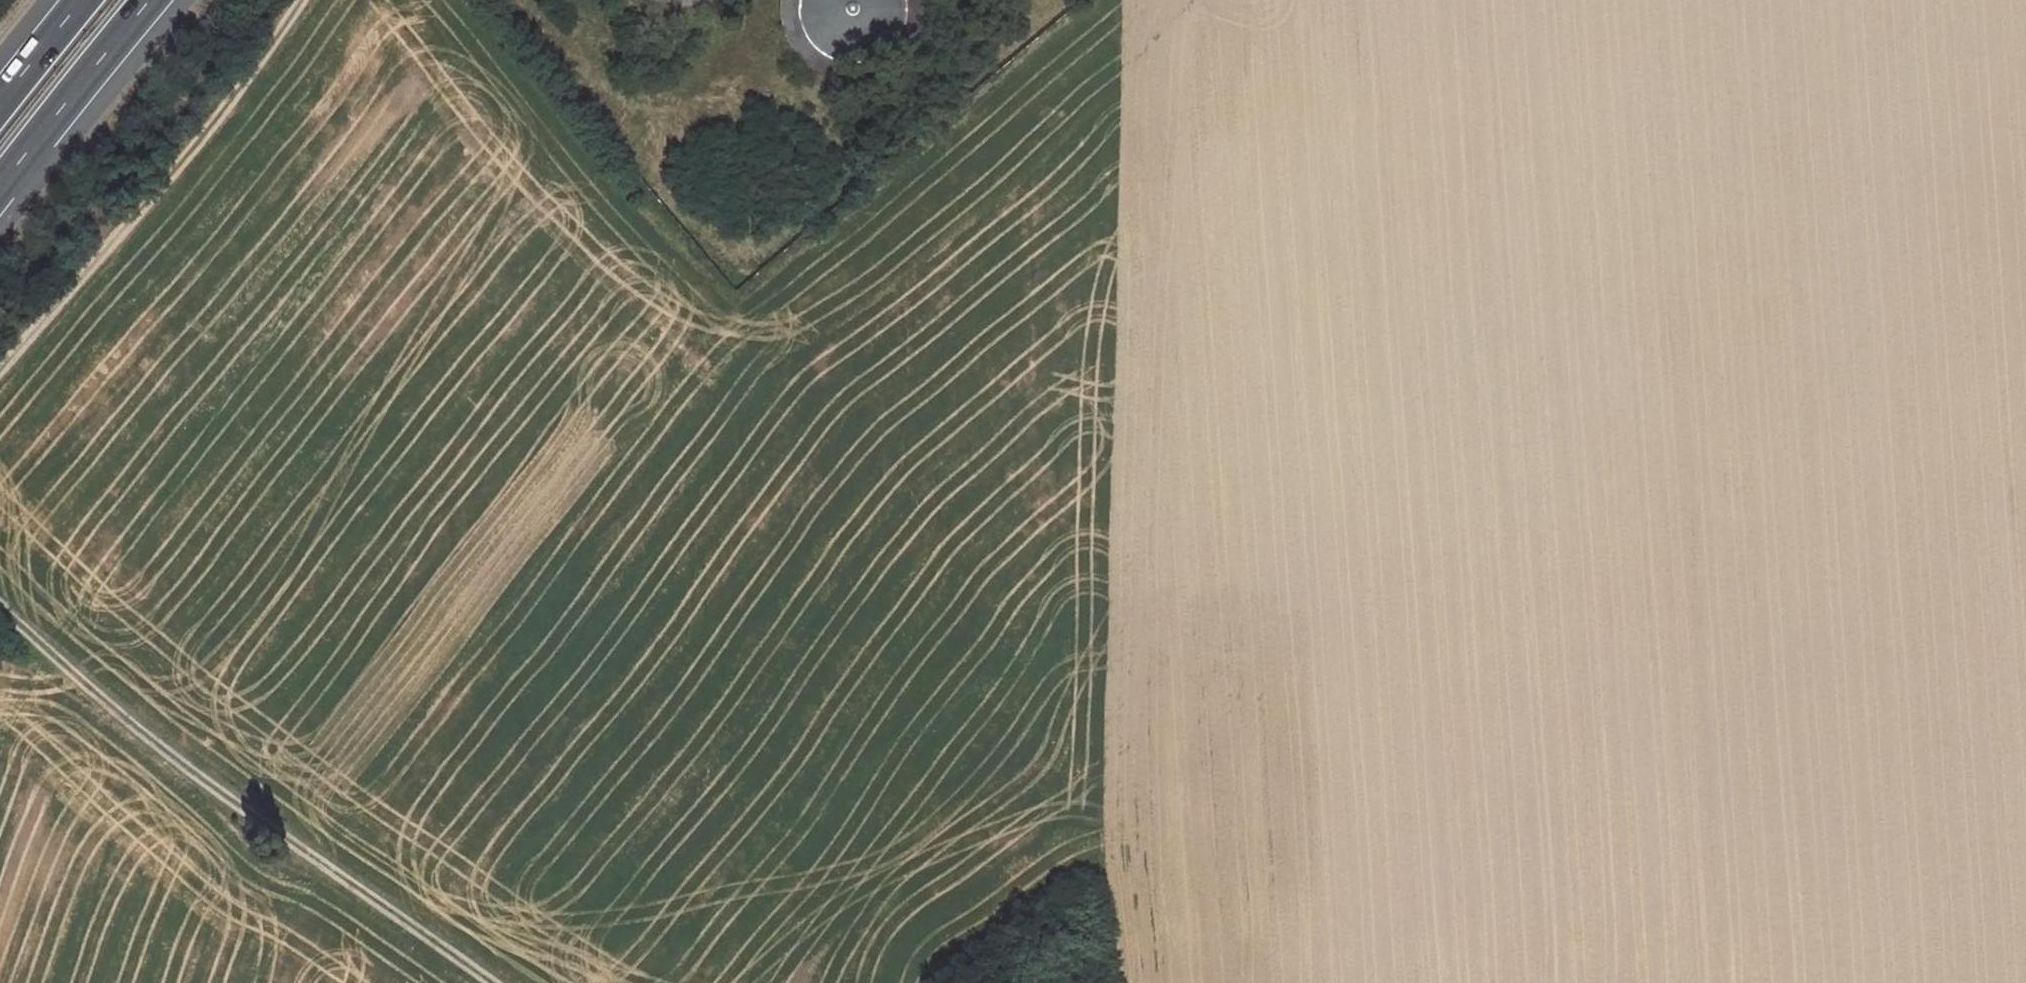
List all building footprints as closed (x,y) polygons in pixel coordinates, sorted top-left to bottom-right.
[(843,55),(846,55),(856,55),(863,53),(871,50),(880,44),(884,40),(889,33),(893,27),(896,16),(897,9),(897,0),(896,0),(804,0),(803,4),(804,17),(808,28),(812,35),(816,41),(821,45),(831,51),(843,55)]
